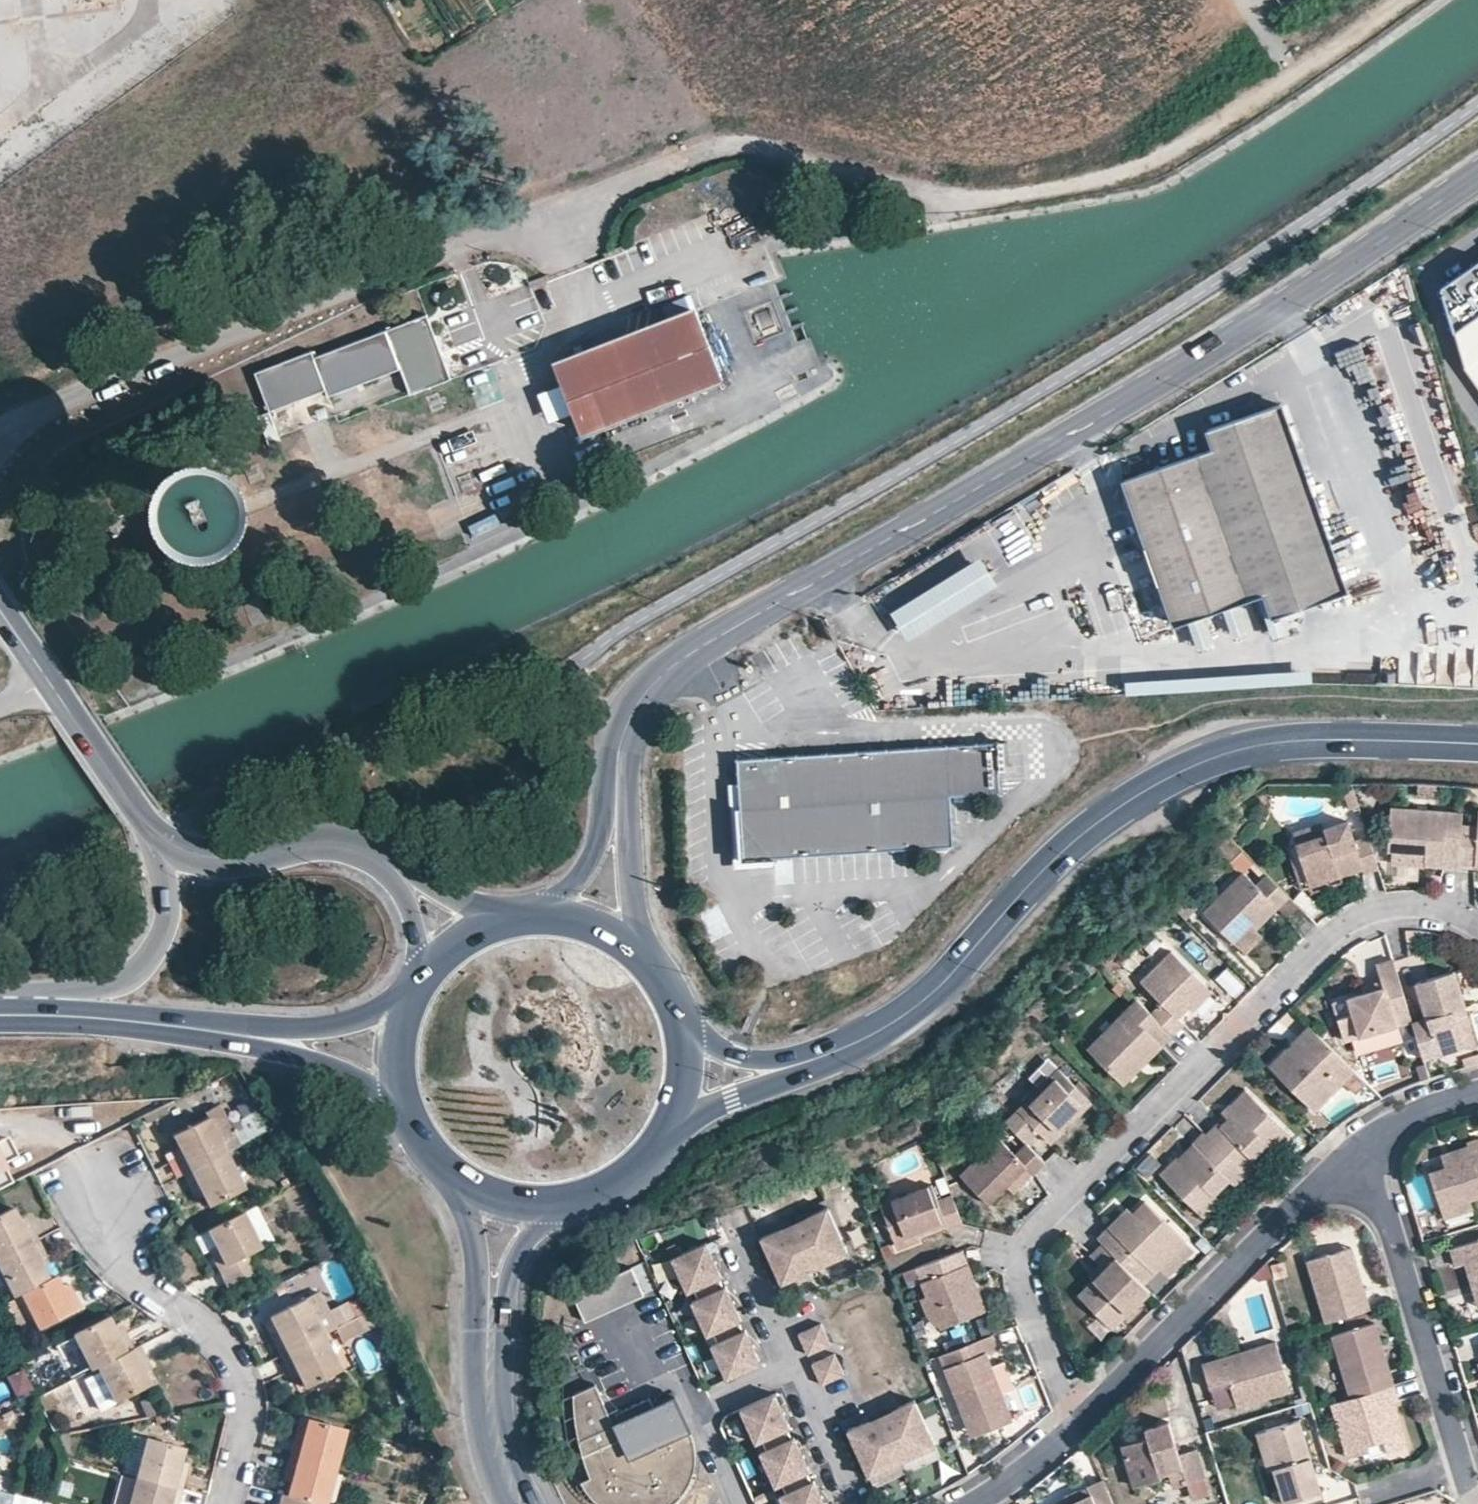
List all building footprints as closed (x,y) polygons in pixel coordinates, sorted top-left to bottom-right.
[(1435,289),(1459,371),(1477,398),(1477,258),(1435,289)] [(553,364),(576,428),(721,373),(696,309),(553,364)] [(382,329),(309,356),(306,349),(251,369),(265,409),(320,389),(323,394),(396,368),(406,394),(446,380),(422,314),(382,329)] [(1262,590),(1270,613),(1342,589),(1278,404),(1245,416),(1207,428),(1213,447),(1262,590)] [(1120,478),(1168,621),(1262,590),(1213,447),(1120,478)] [(172,557),(185,563),(199,565),(212,563),(225,557),(235,548),(242,536),(246,523),(246,510),(242,496),(235,485),(224,476),(212,470),(198,469),(184,471),(172,476),(162,485),(154,497),(150,510),(150,524),(154,537),(162,549),(172,557)] [(982,559),(892,615),(909,643),(954,615),(999,587),(982,559)] [(951,796),(1001,793),(997,741),(854,750),(798,753),(735,757),(742,859),(773,857),(905,849),(954,846),(951,796)] [(1421,866),(1456,868),(1456,864),(1458,838),(1459,824),(1459,811),(1387,807),(1384,851),(1421,854),(1421,866)] [(1459,824),(1458,838),(1456,864),(1473,865),(1474,850),(1477,850),(1477,809),(1475,809),(1473,825),(1459,824)] [(1352,841),(1345,821),(1321,829),(1323,834),(1293,844),(1307,886),(1337,876),(1335,869),(1357,862),(1359,869),(1360,873),(1376,869),(1366,836),(1352,841)] [(1307,886),(1293,844),(1285,846),(1299,888),(1307,886)] [(1357,862),(1335,869),(1337,876),(1359,869),(1357,862)] [(1286,897),(1264,874),(1251,886),(1239,875),(1200,914),(1230,944),(1249,924),(1269,904),(1274,909),(1283,918),(1295,906),(1286,897)] [(1337,876),(1307,886),(1308,892),(1339,882),(1337,876)] [(1274,909),(1269,904),(1249,924),(1254,930),(1274,909)] [(1254,930),(1249,924),(1230,944),(1242,955),(1260,936),(1254,930)] [(1169,1033),(1169,1034),(1170,1035),(1180,1024),(1174,1017),(1203,987),(1168,952),(1137,984),(1158,1005),(1149,1014),(1169,1033)] [(1342,1039),(1409,1019),(1390,958),(1373,963),(1378,980),(1380,986),(1345,996),(1350,1012),(1336,1016),(1342,1039)] [(1226,969),(1216,981),(1236,998),(1246,986),(1226,969)] [(1423,1016),(1409,1020),(1421,1057),(1465,1043),(1454,1008),(1463,1005),(1452,969),(1413,981),(1423,1016)] [(1359,985),(1361,991),(1380,986),(1378,980),(1359,985)] [(1208,992),(1203,987),(1185,1006),(1189,1010),(1208,992)] [(1331,1001),(1336,1016),(1350,1012),(1345,996),(1331,1001)] [(1169,1033),(1149,1014),(1133,998),(1095,1037),(1099,1041),(1087,1052),(1120,1084),(1137,1067),(1136,1058),(1153,1040),(1158,1045),(1169,1034),(1169,1033)] [(1474,1041),(1463,1005),(1454,1008),(1465,1043),(1474,1041)] [(1313,1111),(1352,1070),(1306,1026),(1294,1037),(1300,1043),(1296,1047),(1290,1041),(1267,1066),(1313,1111)] [(1084,1048),(1087,1052),(1099,1041),(1095,1037),(1084,1048)] [(1294,1037),(1290,1041),(1296,1047),(1300,1043),(1294,1037)] [(1137,1067),(1158,1045),(1153,1040),(1136,1058),(1137,1067)] [(1053,1067),(1001,1120),(1023,1141),(1034,1130),(1047,1142),(1061,1128),(1056,1123),(1066,1113),(1071,1117),(1087,1101),(1053,1067)] [(1243,1089),(1226,1105),(1231,1111),(1225,1117),(1218,1124),(1215,1122),(1204,1133),(1244,1173),(1256,1161),(1250,1156),(1263,1142),(1269,1148),(1285,1131),(1243,1089)] [(1225,1117),(1231,1111),(1226,1105),(1225,1104),(1219,1111),(1225,1117)] [(170,1151),(181,1174),(225,1153),(238,1146),(221,1111),(170,1136),(177,1148),(170,1151)] [(1061,1128),(1071,1117),(1066,1113),(1056,1123),(1061,1128)] [(243,1131),(248,1141),(270,1131),(262,1121),(243,1131)] [(1244,1173),(1204,1133),(1201,1131),(1189,1143),(1194,1148),(1180,1162),(1175,1157),(1158,1173),(1201,1215),(1218,1197),(1212,1192),(1226,1178),(1232,1184),(1244,1173)] [(1031,1174),(1044,1162),(1024,1142),(1012,1154),(995,1138),(959,1175),(988,1205),(1024,1168),(1031,1174)] [(1477,1196),(1477,1139),(1467,1142),(1468,1145),(1470,1151),(1443,1159),(1445,1168),(1431,1173),(1443,1211),(1459,1207),(1458,1202),(1472,1197),(1477,1196)] [(0,1145),(0,1157),(4,1166),(18,1159),(8,1141),(0,1145)] [(1189,1143),(1175,1157),(1180,1162),(1194,1148),(1189,1143)] [(1470,1151),(1468,1145),(1442,1154),(1443,1159),(1470,1151)] [(181,1174),(193,1199),(199,1196),(206,1207),(243,1189),(225,1153),(181,1174)] [(0,1171),(0,1189),(11,1184),(3,1169),(0,1171)] [(935,1199),(929,1183),(903,1194),(878,1204),(894,1243),(944,1224),(946,1227),(961,1221),(950,1193),(935,1199)] [(1475,1208),(1472,1197),(1458,1202),(1459,1207),(1443,1211),(1446,1217),(1475,1208)] [(1105,1224),(1094,1236),(1100,1242),(1122,1264),(1122,1263),(1133,1253),(1152,1272),(1183,1240),(1142,1199),(1110,1230),(1105,1224)] [(38,1238),(28,1219),(21,1222),(17,1215),(13,1206),(0,1213),(0,1256),(38,1238)] [(1124,1206),(1105,1224),(1110,1230),(1129,1211),(1124,1206)] [(825,1208),(759,1239),(780,1285),(847,1253),(825,1208)] [(259,1248),(242,1211),(205,1230),(192,1236),(198,1249),(205,1245),(225,1287),(257,1271),(249,1252),(259,1248)] [(17,1215),(21,1222),(28,1219),(24,1212),(17,1215)] [(11,1297),(18,1293),(49,1277),(44,1267),(40,1260),(47,1256),(38,1238),(0,1256),(0,1275),(11,1297)] [(1471,1282),(1477,1280),(1477,1239),(1459,1245),(1450,1248),(1456,1266),(1466,1263),(1471,1282)] [(1111,1327),(1148,1289),(1122,1263),(1122,1264),(1100,1242),(1090,1253),(1103,1267),(1077,1294),(1111,1327)] [(703,1243),(670,1259),(686,1293),(692,1290),(716,1279),(719,1278),(703,1243)] [(1357,1269),(1350,1246),(1342,1248),(1349,1271),(1357,1269)] [(1342,1248),(1306,1260),(1325,1319),(1369,1306),(1357,1269),(1349,1271),(1342,1248)] [(959,1249),(910,1267),(920,1294),(916,1296),(922,1312),(936,1324),(982,1307),(975,1291),(970,1293),(964,1277),(969,1274),(959,1249)] [(47,1256),(40,1260),(44,1267),(51,1263),(47,1256)] [(1088,1274),(1093,1278),(1103,1267),(1099,1263),(1088,1274)] [(571,1296),(583,1323),(642,1296),(630,1269),(571,1296)] [(49,1277),(18,1293),(37,1329),(81,1308),(72,1289),(64,1292),(61,1285),(56,1274),(49,1277)] [(975,1291),(969,1274),(964,1277),(970,1293),(975,1291)] [(721,1288),(716,1279),(692,1290),(697,1299),(721,1288)] [(61,1285),(64,1292),(72,1289),(68,1282),(61,1285)] [(697,1299),(690,1302),(705,1336),(712,1333),(720,1329),(736,1322),(739,1321),(723,1287),(721,1288),(697,1299)] [(267,1332),(278,1355),(322,1335),(304,1298),(266,1316),(272,1329),(267,1332)] [(88,1371),(96,1367),(134,1348),(125,1329),(118,1333),(114,1326),(109,1315),(71,1335),(72,1338),(87,1368),(88,1371)] [(0,1321),(5,1329),(12,1326),(6,1317),(0,1321)] [(114,1326),(118,1333),(125,1329),(122,1322),(114,1326)] [(736,1322),(720,1329),(712,1333),(716,1343),(737,1333),(740,1332),(736,1322)] [(1380,1342),(1373,1322),(1330,1335),(1349,1395),(1392,1382),(1383,1351),(1378,1353),(1376,1343),(1380,1342)] [(820,1324),(798,1334),(807,1354),(830,1344),(820,1324)] [(716,1343),(710,1346),(725,1378),(758,1363),(744,1330),(740,1332),(737,1333),(716,1343)] [(989,1333),(939,1352),(961,1409),(968,1411),(975,1430),(1005,1418),(995,1392),(999,1391),(1013,1385),(1003,1358),(989,1364),(984,1352),(995,1348),(989,1333)] [(278,1355),(289,1379),(297,1376),(303,1389),(339,1370),(322,1335),(278,1355)] [(53,1346),(69,1377),(87,1368),(72,1338),(53,1346)] [(1199,1366),(1207,1392),(1228,1386),(1234,1410),(1288,1393),(1273,1343),(1199,1366)] [(134,1348),(96,1367),(113,1403),(150,1384),(144,1372),(141,1365),(148,1361),(140,1345),(134,1348)] [(835,1354),(811,1365),(820,1386),(845,1375),(835,1354)] [(148,1361),(141,1365),(144,1372),(152,1369),(148,1361)] [(15,1397),(31,1391),(24,1372),(7,1378),(15,1397)] [(1387,1450),(1405,1445),(1394,1408),(1388,1410),(1386,1402),(1392,1400),(1397,1398),(1392,1382),(1349,1395),(1328,1402),(1345,1456),(1367,1450),(1366,1445),(1383,1440),(1387,1450)] [(593,1385),(571,1396),(571,1402),(572,1414),(573,1428),(575,1440),(579,1452),(582,1460),(585,1467),(589,1477),(580,1481),(582,1484),(586,1492),(592,1499),(597,1503),(670,1503),(678,1497),(683,1489),(688,1480),(691,1471),(692,1461),(691,1450),(688,1438),(686,1433),(682,1434),(628,1459),(621,1443),(593,1385)] [(1228,1386),(1207,1392),(1214,1416),(1234,1410),(1228,1386)] [(1009,1417),(999,1391),(995,1392),(1005,1418),(1009,1417)] [(772,1394),(740,1410),(755,1443),(775,1434),(785,1429),(788,1428),(772,1394)] [(624,1442),(621,1443),(628,1459),(682,1434),(679,1428),(684,1426),(671,1396),(649,1406),(645,1398),(610,1414),(624,1442)] [(913,1399),(848,1429),(868,1474),(934,1444),(913,1399)] [(1388,1410),(1394,1408),(1392,1400),(1386,1402),(1388,1410)] [(141,1416),(156,1413),(151,1401),(138,1407),(141,1416)] [(975,1430),(968,1411),(961,1409),(970,1432),(975,1430)] [(300,1434),(305,1417),(297,1415),(293,1433),(300,1434)] [(305,1417),(300,1434),(293,1433),(287,1454),(295,1456),(335,1468),(346,1429),(305,1417)] [(1118,1443),(1130,1482),(1157,1474),(1155,1471),(1154,1466),(1177,1459),(1178,1464),(1183,1480),(1202,1474),(1194,1445),(1176,1451),(1164,1417),(1142,1425),(1145,1434),(1118,1443)] [(1280,1500),(1319,1488),(1297,1417),(1263,1428),(1275,1466),(1270,1468),(1280,1500)] [(408,1427),(408,1438),(424,1438),(424,1427),(408,1427)] [(1270,1468),(1275,1466),(1263,1428),(1254,1431),(1264,1469),(1270,1468)] [(785,1429),(775,1434),(761,1440),(765,1450),(776,1445),(789,1438),(785,1429)] [(131,1434),(121,1472),(134,1476),(144,1438),(131,1434)] [(765,1450),(759,1453),(774,1485),(780,1482),(791,1478),(805,1471),(807,1470),(792,1437),(789,1438),(776,1445),(765,1450)] [(144,1438),(134,1476),(183,1488),(189,1464),(181,1462),(185,1448),(144,1438)] [(295,1456),(287,1454),(282,1473),(289,1475),(284,1495),(318,1503),(326,1503),(335,1468),(295,1456)] [(1154,1466),(1155,1471),(1178,1464),(1177,1459),(1154,1466)] [(805,1471),(791,1478),(780,1482),(784,1492),(796,1487),(809,1480),(805,1471)] [(126,1503),(178,1503),(183,1488),(134,1476),(126,1503)] [(1100,1476),(1085,1483),(1086,1485),(1088,1490),(1058,1502),(1057,1499),(1046,1503),(1113,1503),(1100,1476)] [(779,1495),(783,1503),(823,1503),(812,1479),(796,1487),(784,1492),(779,1495)] [(1088,1490),(1086,1485),(1057,1499),(1058,1502),(1088,1490)] [(49,1503),(16,1494),(13,1503),(48,1503),(49,1503)] [(279,1494),(276,1503),(318,1503),(279,1494)]
